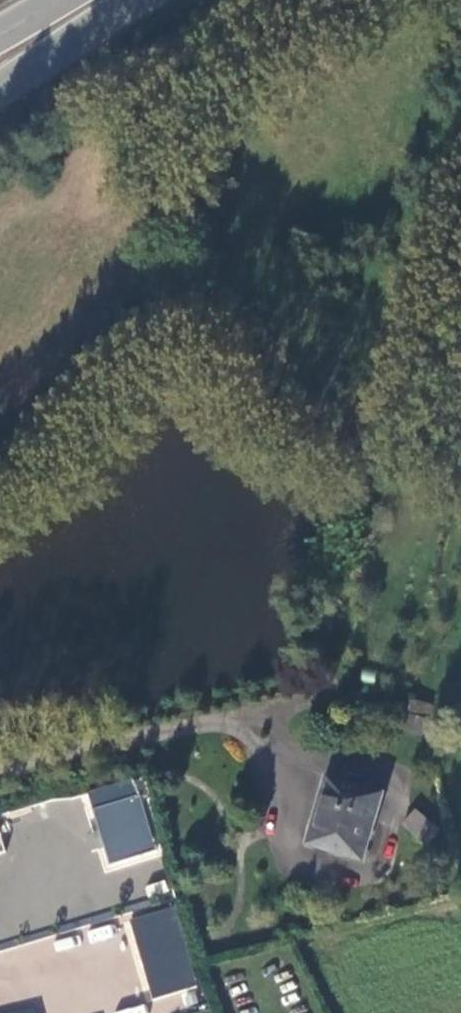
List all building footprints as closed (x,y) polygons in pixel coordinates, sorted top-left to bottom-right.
[(444,707),(412,699),(410,708),(441,716),(444,707)] [(440,724),(406,715),(402,730),(436,738),(440,724)] [(388,794),(327,775),(305,847),(366,866),(388,794)] [(145,799),(103,812),(118,867),(160,854),(145,799)] [(429,845),(440,829),(416,811),(405,825),(429,845)] [(118,867),(103,812),(98,813),(113,868),(118,867)] [(131,915),(145,997),(193,989),(179,907),(131,915)] [(113,1012),(146,1012),(143,1004),(113,1012)]
